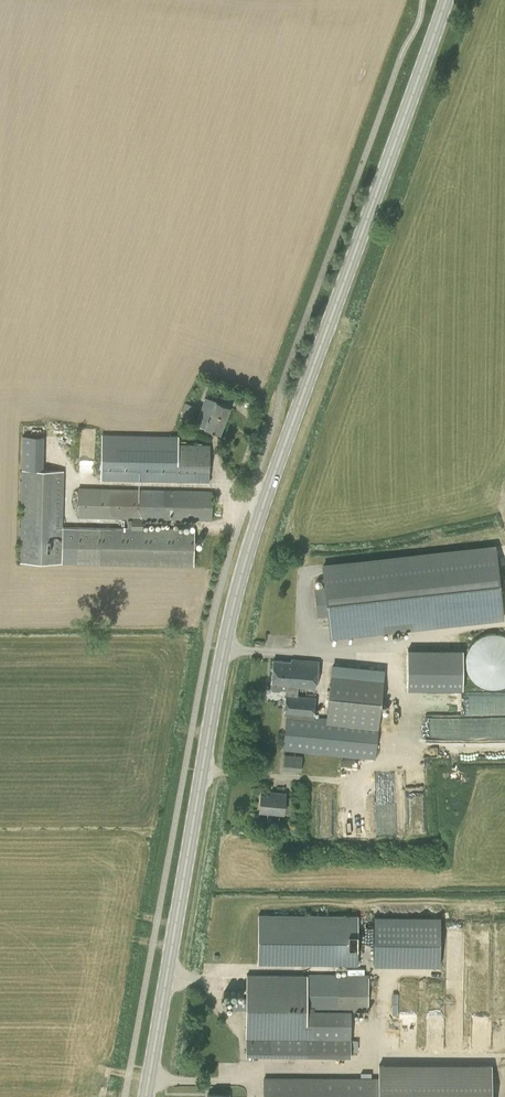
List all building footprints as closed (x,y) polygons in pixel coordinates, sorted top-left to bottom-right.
[(204,428),(220,434),(230,406),(216,401),(205,397),(195,424),(204,427),(204,428)] [(180,415),(190,419),(193,411),(184,408),(180,415)] [(102,433),(101,479),(157,481),(177,481),(208,482),(209,444),(178,443),(178,435),(102,433)] [(62,527),(63,470),(21,469),(19,562),(61,563),(62,527)] [(173,490),(163,490),(109,489),(77,488),(77,517),(109,517),(131,518),(131,528),(101,528),(77,527),(62,527),(61,563),(76,563),(100,564),(193,566),(194,541),(194,530),(142,529),(142,518),(162,519),(162,518),(172,518),(210,520),(211,492),(173,490)] [(503,617),(495,546),(323,565),(326,587),(315,588),(318,616),(329,615),(331,636),(503,617)] [(504,636),(502,634),(499,634),(496,633),(493,633),(490,633),(487,634),(485,635),(482,636),(479,637),(477,638),(474,640),(472,642),(471,645),(469,647),(468,650),(467,652),(466,655),(465,658),(465,661),(465,664),(466,667),(467,670),(468,673),(469,675),(471,678),(472,680),(474,682),(477,684),(479,685),(482,687),(485,688),(487,689),(490,689),(493,689),(496,689),(499,689),(502,688),(504,687),(504,636)] [(408,647),(408,689),(464,689),(464,648),(408,647)] [(291,659),(291,661),(273,659),(271,682),(271,689),(272,691),(279,691),(281,690),(287,690),(284,712),(313,715),(315,697),(297,695),(298,687),(306,688),(306,694),(315,695),(318,662),(291,659)] [(283,749),(374,759),(382,685),(330,680),(327,718),(287,715),(283,749)] [(504,737),(504,714),(433,716),(433,738),(504,737)] [(301,770),(302,757),(284,755),(283,769),(301,770)] [(259,812),(283,814),(285,793),(275,792),(275,796),(261,794),(259,812)] [(375,963),(442,964),(442,914),(375,914),(375,963)] [(258,964),(357,965),(358,916),(258,915),(258,964)] [(326,1011),(368,1011),(369,976),(247,975),(246,998),(231,998),(231,1010),(246,1010),(246,1055),(351,1056),(351,1038),(326,1038),(326,1011)] [(262,1077),(262,1096),(374,1096),(374,1077),(262,1077)]
